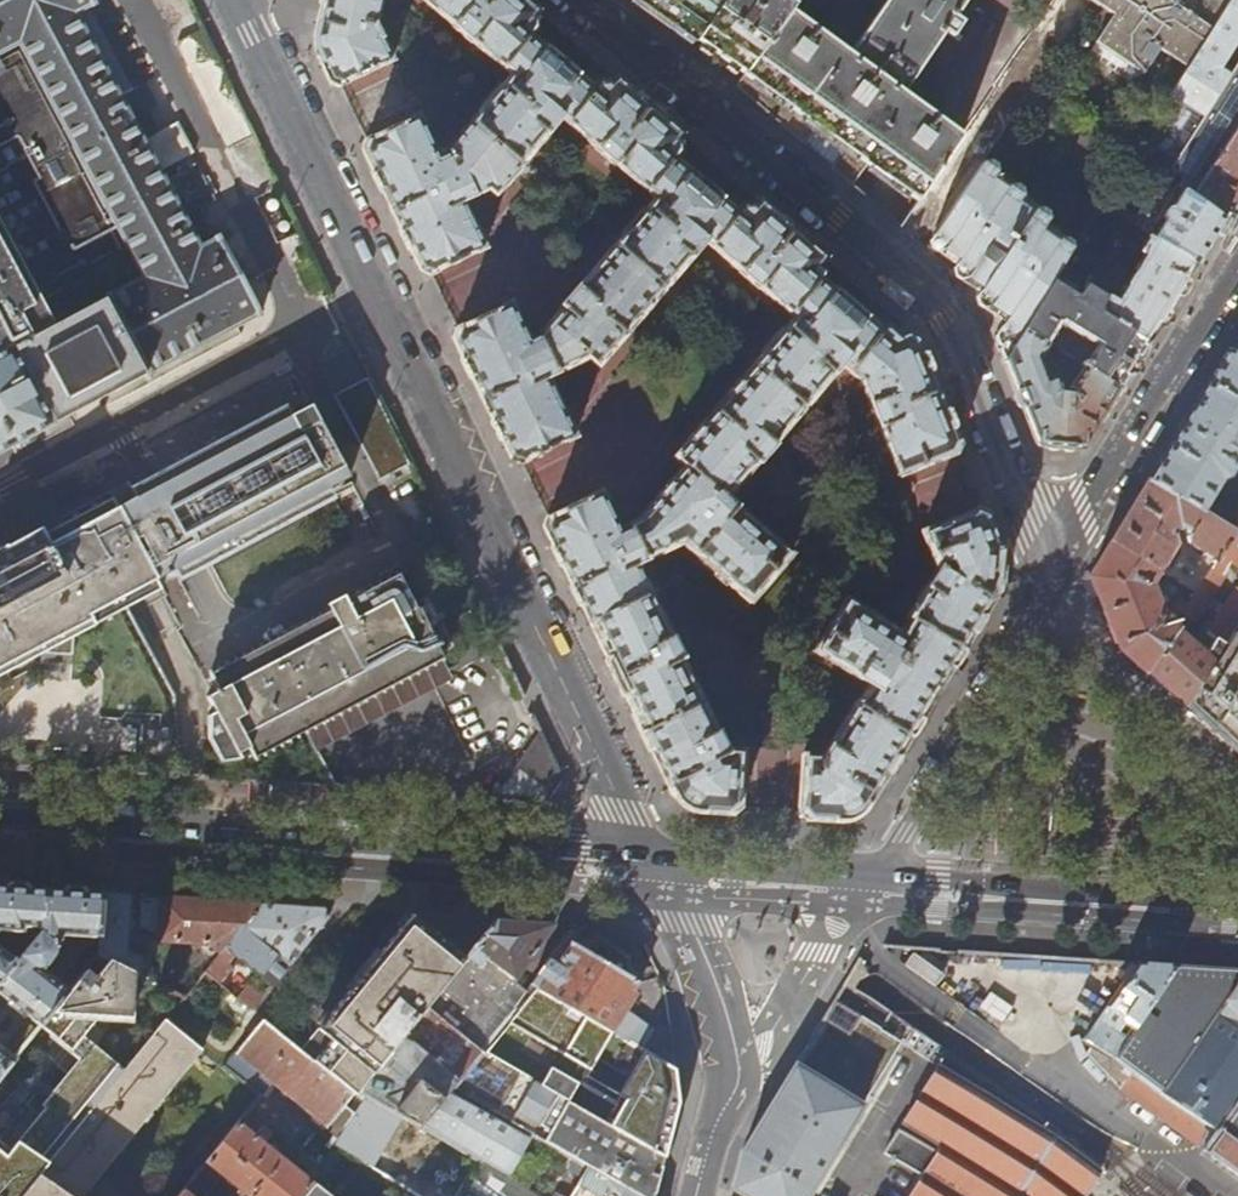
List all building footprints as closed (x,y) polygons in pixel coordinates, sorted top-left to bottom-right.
[(151,371),(258,312),(220,239),(207,246),(164,170),(196,152),(179,122),(148,138),(76,9),(92,1),(92,0),(0,0),(0,53),(19,44),(151,287),(118,303),(151,371)] [(315,35),(317,53),(319,57),(331,82),(339,85),(393,61),(376,26),(383,0),(323,0),(315,35)] [(732,814),(739,808),(745,749),(729,747),(719,726),(717,727),(684,655),(685,654),(675,632),(673,632),(637,563),(682,542),(749,604),(791,554),(727,496),(757,461),(759,462),(775,443),(774,442),(843,365),(861,381),(870,404),(869,405),(879,429),(880,429),(899,475),(955,453),(959,445),(942,404),(915,335),(907,336),(900,339),(888,328),(883,328),(881,330),(822,278),(823,277),(822,271),(817,266),(824,257),(794,232),(760,202),(755,207),(753,205),(740,206),(736,210),(676,158),(680,154),(679,140),(677,138),(681,134),(651,109),(616,78),(613,83),(609,80),(598,82),(594,86),(535,35),(538,30),(537,18),(535,16),(538,11),(525,0),(426,0),(454,24),(454,25),(473,41),(473,40),(512,74),(448,149),(436,150),(420,116),(366,139),(362,148),(379,181),(421,270),(430,274),(486,248),(464,202),(489,191),(494,196),(561,117),(595,146),(595,148),(614,164),(615,164),(652,197),(579,285),(577,284),(560,304),(562,306),(537,335),(530,338),(512,302),(456,328),(453,337),(468,369),(492,418),(509,453),(512,460),(521,461),(575,436),(549,378),(590,358),(598,365),(705,241),(740,271),(740,273),(758,288),(759,287),(794,317),(674,457),(685,466),(639,519),(621,529),(602,490),(547,517),(544,526),(609,661),(651,749),(656,760),(665,778),(673,795),(698,812),(732,814)] [(725,0),(641,0),(649,6),(677,26),(698,41),(725,0)] [(698,41),(708,48),(729,63),(744,74),(789,11),(795,3),(790,0),(725,0),(698,41)] [(789,11),(744,74),(736,86),(744,94),(790,133),(803,144),(814,125),(845,145),(830,168),(851,186),(869,163),(919,199),(963,134),(903,91),(945,30),(953,36),(963,22),(955,16),(966,0),(886,0),(849,54),(789,11)] [(1089,0),(1052,0),(1039,20),(1064,36),(1089,0)] [(1115,13),(1095,44),(1143,76),(1160,52),(1186,70),(1229,0),(1095,0),(1115,13)] [(1186,70),(1169,96),(1181,103),(1136,173),(1153,184),(1159,187),(1164,179),(1237,63),(1237,0),(1229,0),(1186,70)] [(1025,42),(963,134),(919,199),(900,228),(911,238),(923,248),(933,232),(982,159),(989,149),(984,145),(1045,56),(1025,42)] [(1164,179),(1192,198),(1237,129),(1237,63),(1164,179)] [(207,79),(223,114),(241,105),(224,70),(207,79)] [(1192,198),(1223,219),(1237,194),(1237,129),(1192,198)] [(991,158),(982,159),(933,232),(935,244),(944,250),(955,257),(1004,182),(994,176),(997,171),(997,165),(991,158)] [(1159,187),(1153,184),(1145,198),(1162,208),(1164,205),(1169,208),(1166,210),(1163,216),(1164,222),(1162,224),(1109,194),(1101,207),(1196,263),(1210,241),(1223,219),(1192,198),(1164,179),(1159,187)] [(1008,185),(1004,182),(955,257),(960,260),(955,268),(955,272),(967,279),(981,288),(979,292),(992,302),(989,307),(1006,318),(997,332),(1005,338),(1014,344),(1021,334),(1058,273),(1075,246),(1074,238),(1068,234),(1062,236),(1046,226),(1049,220),(1047,212),(1042,208),(1034,211),(1020,202),(1023,197),(1022,188),(1015,184),(1008,185)] [(217,200),(196,210),(208,233),(228,223),(217,200)] [(1101,207),(1099,207),(1075,246),(1058,273),(1103,300),(1095,314),(1147,343),(1172,303),(1196,263),(1101,207)] [(58,327),(0,220),(0,360),(58,327)] [(1103,300),(1058,273),(1021,334),(1045,348),(1059,326),(1095,347),(1082,369),(1119,390),(1130,372),(1147,343),(1095,314),(1103,300)] [(24,349),(59,420),(151,371),(118,303),(24,349)] [(1228,350),(1237,356),(1237,333),(1228,350)] [(1045,348),(1021,334),(1014,344),(1003,362),(1021,406),(1036,443),(1059,444),(1084,447),(1119,390),(1082,369),(1067,394),(1060,394),(1057,383),(1055,383),(1052,377),(1045,379),(1037,362),(1045,348)] [(59,420),(24,349),(0,361),(0,450),(59,420)] [(1228,350),(1187,416),(1166,452),(1148,480),(1236,533),(1237,535),(1237,478),(1234,483),(1224,494),(1216,490),(1221,481),(1228,479),(1237,463),(1237,457),(1223,448),(1228,446),(1230,444),(1231,440),(1231,437),(1237,442),(1237,356),(1228,350)] [(175,488),(123,515),(163,593),(364,484),(324,409),(175,488)] [(1236,533),(1148,480),(1132,507),(1111,542),(1158,571),(1176,544),(1175,530),(1187,530),(1188,543),(1218,561),(1236,533)] [(43,655),(42,667),(73,669),(75,638),(146,602),(163,593),(123,515),(115,498),(46,534),(43,529),(7,547),(6,545),(0,549),(0,677),(43,655)] [(805,819),(839,821),(865,807),(912,731),(995,593),(999,545),(986,513),(978,509),(922,532),(937,569),(909,615),(911,616),(903,630),(848,596),(815,649),(870,683),(859,701),(857,700),(824,754),(804,753),(799,812),(805,819)] [(1218,561),(1196,595),(1181,618),(1177,624),(1146,672),(1164,689),(1185,708),(1227,641),(1237,624),(1237,590),(1237,589),(1207,636),(1214,642),(1206,654),(1184,634),(1192,622),(1195,624),(1227,577),(1224,575),(1230,564),(1237,569),(1237,535),(1236,533),(1218,561)] [(1158,571),(1111,542),(1100,560),(1089,577),(1120,648),(1146,672),(1177,624),(1162,614),(1154,596),(1150,585),(1158,571)] [(208,739),(220,762),(240,759),(237,754),(248,748),(254,758),(442,659),(440,654),(454,647),(414,566),(363,593),(359,586),(343,595),(346,602),(209,674),(218,690),(206,697),(214,713),(208,716),(208,739)] [(1172,611),(1181,618),(1196,595),(1187,589),(1173,610),(1172,611)] [(1173,610),(1156,595),(1154,596),(1162,614),(1177,624),(1181,618),(1172,611),(1173,610)] [(1185,708),(1206,727),(1226,745),(1234,741),(1237,745),(1237,648),(1227,641),(1185,708)] [(547,802),(563,777),(540,729),(497,799),(547,802)] [(1234,741),(1226,745),(1237,756),(1237,745),(1234,741)] [(0,887),(0,932),(24,933),(24,931),(40,932),(40,935),(16,952),(0,946),(0,992),(41,1026),(42,1024),(68,992),(40,969),(42,967),(46,967),(49,965),(57,954),(57,950),(56,946),(62,942),(63,936),(100,939),(103,894),(18,888),(0,887)] [(130,896),(103,894),(100,939),(99,955),(136,973),(149,979),(150,959),(126,956),(130,896)] [(241,928),(260,905),(246,904),(141,896),(143,927),(151,928),(151,934),(159,935),(158,938),(209,942),(222,953),(241,928)] [(324,909),(260,905),(241,928),(289,966),(329,917),(324,909)] [(412,915),(301,1050),(353,1094),(355,1095),(496,921),(412,915)] [(532,923),(496,921),(355,1095),(361,1100),(364,1095),(419,1127),(451,1088),(506,1022),(535,987),(675,1068),(669,1026),(649,1026),(618,1006),(634,982),(631,981),(622,964),(622,961),(591,939),(581,940),(576,935),(585,929),(580,928),(574,926),(526,986),(525,989),(510,977),(555,925),(532,923)] [(289,966),(241,928),(222,953),(206,973),(212,978),(232,953),(272,986),(289,966)] [(136,973),(99,955),(68,992),(42,1024),(72,1048),(102,1013),(126,1014),(131,1012),(134,1007),(136,973)] [(1126,1024),(1132,1028),(1175,964),(1165,963),(1139,961),(1086,1041),(1094,1047),(1112,1059),(1126,1036),(1121,1033),(1126,1024)] [(1175,964),(1132,1028),(1126,1036),(1112,1059),(1163,1094),(1237,981),(1237,968),(1175,964)] [(1163,1094),(1218,1132),(1237,1102),(1237,981),(1163,1094)] [(746,1195),(809,1195),(864,1103),(821,1077),(847,1033),(849,1034),(859,1018),(879,1031),(891,1013),(855,989),(844,982),(783,1081),(741,1151),(737,1167),(732,1188),(746,1195)] [(675,1068),(535,987),(506,1022),(586,1066),(591,1056),(624,1073),(609,1100),(616,1104),(606,1123),(658,1153),(679,1103),(675,1068)] [(238,999),(252,1010),(261,999),(247,988),(238,999)] [(901,1043),(911,1026),(891,1013),(879,1031),(859,1018),(849,1034),(847,1033),(821,1077),(864,1103),(901,1043)] [(353,1094),(301,1050),(261,1018),(222,1066),(261,1098),(272,1083),(340,1135),(354,1112),(345,1104),(353,1094)] [(201,1051),(164,1021),(125,1068),(20,1195),(83,1195),(201,1051)] [(125,1068),(98,1044),(12,1146),(0,1138),(0,1195),(20,1195),(125,1068)] [(0,1045),(0,1076),(15,1057),(0,1045)] [(1112,1059),(1094,1047),(1087,1056),(1103,1073),(1112,1059)] [(1112,1059),(1103,1073),(1115,1086),(1160,1117),(1206,1150),(1218,1132),(1163,1094),(1112,1059)] [(1059,1139),(938,1065),(904,1123),(942,1146),(938,1153),(900,1129),(885,1152),(896,1159),(872,1195),(1021,1195),(1059,1139)] [(543,1086),(522,1074),(499,1116),(532,1136),(575,1161),(635,1195),(655,1195),(659,1180),(665,1157),(658,1153),(606,1123),(543,1086)] [(507,1178),(532,1136),(499,1116),(451,1088),(419,1127),(507,1178)] [(1218,1132),(1206,1150),(1237,1174),(1237,1102),(1218,1132)] [(313,1184),(274,1154),(278,1149),(272,1144),(269,1149),(264,1145),(271,1136),(261,1127),(253,1136),(237,1124),(204,1165),(243,1195),(303,1195),(313,1184)] [(1102,1168),(1059,1139),(1021,1195),(1085,1195),(1102,1168)] [(575,1161),(570,1170),(581,1177),(570,1195),(635,1195),(575,1161)] [(303,1195),(330,1195),(314,1183),(313,1184),(303,1195)]
